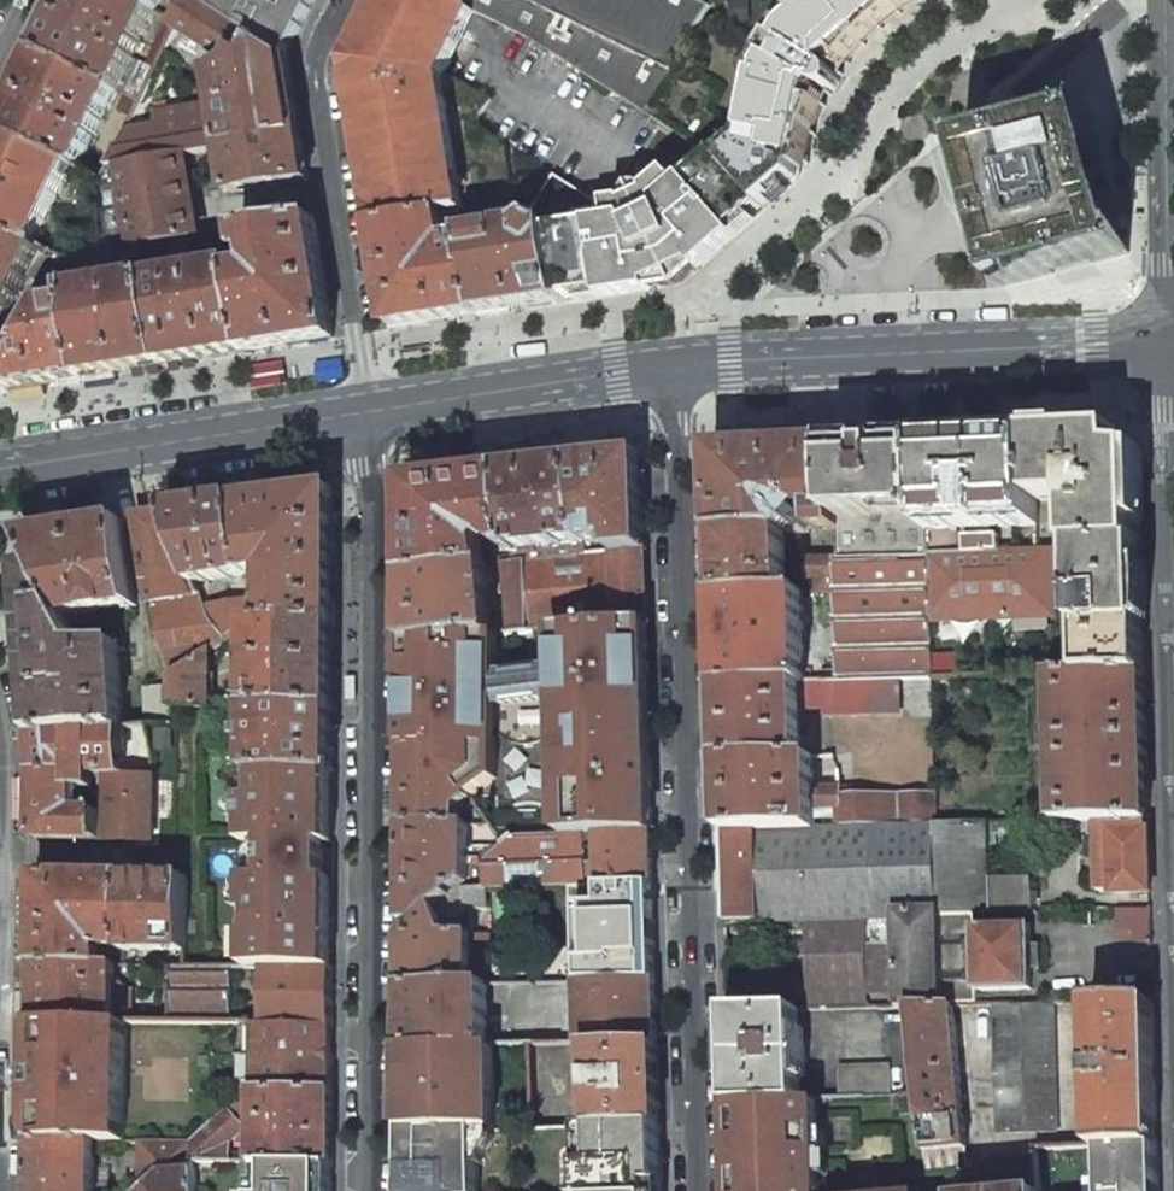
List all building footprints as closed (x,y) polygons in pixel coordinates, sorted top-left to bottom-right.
[(157,12),(131,0),(67,0),(41,54),(119,91),(133,60),(139,49),(142,43),(157,12)] [(157,12),(162,0),(131,0),(157,12)] [(288,56),(258,38),(248,58),(238,53),(249,32),(210,7),(199,0),(188,0),(176,21),(173,28),(226,64),(212,69),(225,149),(302,136),(289,58),(288,56)] [(315,0),(214,0),(210,7),(249,32),(258,38),(288,56),(315,0)] [(477,13),(450,0),(383,0),(366,34),(444,72),(447,73),(471,26),(477,13)] [(714,8),(696,0),(450,0),(477,13),(529,39),(646,114),(714,8)] [(716,5),(714,8),(646,114),(659,122),(701,149),(715,158),(719,155),(765,207),(799,177),(816,91),(823,93),(825,90),(832,91),(838,88),(840,83),(841,79),(836,71),(837,69),(832,63),(862,36),(863,30),(887,9),(893,9),(904,0),(719,0),(716,5)] [(145,66),(154,70),(173,28),(176,21),(169,18),(145,66)] [(449,214),(426,108),(444,72),(366,34),(357,52),(363,55),(353,76),(377,225),(444,215),(449,214)] [(144,51),(147,45),(142,43),(139,49),(144,51)] [(353,76),(363,55),(357,52),(351,65),(353,76)] [(110,109),(119,91),(41,54),(2,135),(10,138),(80,170),(101,128),(103,123),(110,109)] [(149,81),(154,70),(145,66),(133,60),(119,91),(125,94),(139,101),(149,81)] [(507,146),(480,129),(478,119),(485,108),(476,102),(481,93),(447,73),(444,72),(426,108),(449,214),(464,211),(473,210),(517,203),(507,146)] [(157,115),(168,90),(149,81),(139,101),(131,120),(125,132),(159,127),(157,115)] [(110,109),(117,113),(125,94),(119,91),(110,109)] [(485,108),(491,99),(481,93),(476,102),(485,108)] [(131,120),(139,101),(125,94),(117,113),(131,120)] [(212,145),(206,106),(157,115),(159,127),(125,132),(108,169),(182,156),(213,151),(212,145)] [(1065,268),(1128,252),(1091,110),(964,144),(1001,285),(1065,268)] [(10,138),(2,135),(0,138),(0,159),(10,138)] [(309,180),(302,136),(225,149),(223,149),(230,193),(309,180)] [(103,181),(86,173),(80,170),(10,138),(0,159),(0,226),(45,248),(66,258),(91,255),(105,253),(103,181)] [(653,194),(642,200),(636,188),(635,189),(631,192),(630,195),(629,203),(604,207),(556,175),(532,214),(534,215),(550,225),(552,228),(564,300),(640,288),(669,284),(670,280),(668,277),(684,269),(686,273),(689,274),(765,207),(719,155),(715,158),(701,149),(652,191),(651,192),(653,194)] [(196,240),(182,156),(108,169),(103,181),(105,253),(148,247),(178,243),(188,241),(196,240)] [(103,181),(108,169),(94,158),(86,173),(103,181)] [(642,186),(640,187),(636,188),(642,200),(653,194),(651,192),(652,191),(647,188),(642,186)] [(519,213),(517,203),(473,210),(475,220),(519,213)] [(476,225),(475,220),(473,210),(464,211),(466,227),(476,225)] [(469,242),(450,246),(444,215),(377,225),(393,326),(442,319),(479,313),(469,242)] [(552,228),(550,225),(534,215),(524,222),(476,231),(467,232),(469,242),(479,313),(528,306),(564,300),(552,228)] [(286,344),(334,336),(315,217),(241,229),(246,259),(255,257),(258,267),(236,272),(249,350),(286,344)] [(45,248),(0,226),(0,323),(6,326),(7,326),(19,301),(22,294),(45,248)] [(236,269),(234,267),(194,274),(188,241),(178,243),(183,269),(173,270),(174,277),(153,281),(166,364),(208,357),(249,350),(236,272),(236,269)] [(126,370),(166,364),(153,281),(148,247),(105,253),(91,255),(98,290),(72,294),(73,302),(85,377),(126,370)] [(258,267),(255,257),(246,259),(234,261),(236,269),(236,272),(258,267)] [(33,301),(43,306),(54,284),(44,279),(33,301)] [(25,303),(28,297),(22,294),(19,301),(25,303)] [(41,384),(85,377),(73,302),(58,305),(57,309),(40,312),(19,355),(10,374),(10,389),(41,384)] [(10,389),(10,374),(19,355),(2,358),(0,358),(0,391),(10,389)] [(1105,430),(1035,434),(1036,503),(1068,500),(1068,515),(1073,514),(1074,547),(1143,543),(1142,463),(1105,430)] [(1035,434),(924,439),(928,512),(930,531),(1037,526),(1036,503),(1035,434)] [(924,439),(835,444),(838,516),(906,513),(928,512),(924,439)] [(779,446),(713,448),(716,533),(783,531),(787,531),(804,511),(813,511),(813,529),(838,527),(838,516),(835,444),(779,446)] [(607,458),(575,462),(585,542),(611,539),(612,551),(644,548),(642,454),(607,458)] [(544,465),(502,470),(510,543),(512,562),(525,561),(543,559),(542,546),(553,545),(554,558),(586,554),(585,542),(575,462),(544,465)] [(446,476),(407,480),(407,574),(485,565),(483,543),(487,537),(497,545),(510,543),(502,470),(446,476)] [(288,496),(239,504),(249,572),(250,575),(269,571),(270,622),(335,622),(335,489),(288,496)] [(195,581),(249,572),(239,504),(206,508),(171,514),(195,581)] [(908,555),(931,554),(930,531),(928,512),(906,513),(908,555)] [(906,513),(838,516),(838,527),(839,557),(839,559),(908,555),(906,513)] [(152,516),(138,518),(152,604),(173,676),(210,649),(226,638),(211,618),(200,595),(195,581),(171,514),(152,516)] [(56,531),(21,536),(67,617),(108,611),(114,610),(137,607),(124,521),(56,531)] [(716,533),(718,596),(785,593),(783,531),(716,533)] [(67,617),(21,536),(29,651),(35,735),(124,729),(118,642),(81,645),(67,617)] [(1074,547),(931,554),(932,619),(1056,614),(1055,595),(1080,593),(1081,618),(1077,618),(1078,632),(1082,632),(1084,673),(1145,671),(1143,543),(1074,547)] [(543,559),(525,561),(531,629),(556,627),(646,620),(645,565),(644,548),(612,551),(586,554),(554,558),(543,559)] [(899,679),(932,677),(932,619),(931,554),(908,555),(839,559),(837,559),(837,591),(838,680),(899,679)] [(839,559),(839,557),(810,559),(811,579),(818,578),(819,591),(837,591),(837,559),(839,559)] [(512,562),(503,563),(509,631),(531,629),(525,561),(512,562)] [(487,565),(485,565),(407,574),(406,639),(494,632),(487,565)] [(252,587),(200,595),(211,618),(226,638),(248,622),(252,622),(258,622),(252,587)] [(805,682),(804,592),(785,593),(718,596),(719,684),(805,682)] [(558,737),(563,836),(586,835),(599,834),(652,831),(646,620),(556,627),(556,661),(496,660),(496,632),(494,632),(406,639),(406,747),(433,746),(471,797),(472,799),(497,781),(495,740),(503,740),(514,746),(527,747),(539,744),(550,737),(558,737)] [(251,706),(334,706),(335,622),(270,622),(258,622),(252,622),(251,677),(251,683),(251,706)] [(172,705),(210,705),(210,649),(173,676),(172,687),(172,705)] [(1084,673),(1053,674),(1058,821),(1149,820),(1149,819),(1145,671),(1084,673)] [(899,713),(899,679),(838,680),(805,682),(719,684),(722,759),(802,756),(800,709),(823,708),(823,716),(899,713)] [(145,689),(148,727),(172,726),(172,705),(172,687),(145,689)] [(334,706),(251,706),(251,773),(259,773),(334,774),(334,706)] [(124,729),(35,735),(38,776),(37,839),(100,840),(101,812),(76,812),(77,789),(101,789),(101,774),(150,774),(148,727),(124,729)] [(433,746),(406,747),(406,823),(458,823),(458,807),(471,797),(433,746)] [(722,759),(723,831),(937,823),(937,793),(841,796),(841,787),(813,787),(813,757),(802,756),(722,759)] [(243,798),(259,798),(259,773),(251,773),(237,773),(243,798)] [(334,842),(334,774),(259,773),(259,798),(243,798),(243,842),(266,842),(266,879),(256,879),(256,903),(250,903),(250,944),(256,944),(256,968),(333,969),(333,880),(325,880),(325,842),(334,842)] [(101,812),(100,840),(151,840),(150,774),(101,774),(101,789),(101,812)] [(1058,821),(937,823),(940,910),(940,915),(974,913),(1032,912),(1031,880),(988,881),(986,847),(997,847),(996,836),(1099,832),(1099,853),(1084,853),(1084,870),(1100,869),(1101,893),(1150,893),(1149,820),(1058,821)] [(458,823),(406,823),(405,922),(420,922),(434,909),(464,884),(465,823),(458,823)] [(723,831),(727,922),(805,920),(889,916),(888,904),(894,904),(894,911),(940,910),(937,823),(723,831)] [(652,831),(599,834),(599,862),(599,885),(653,882),(652,831)] [(485,889),(599,885),(599,862),(586,862),(586,835),(563,836),(512,838),(484,865),(485,889)] [(122,948),(125,877),(37,876),(36,965),(101,965),(100,948),(122,948)] [(187,951),(187,878),(125,877),(122,948),(122,951),(187,951)] [(486,911),(485,889),(460,890),(461,912),(486,911)] [(805,920),(808,1009),(866,1007),(866,995),(891,994),(890,947),(897,947),(898,1007),(913,1006),(943,1005),(940,915),(940,910),(894,911),(894,904),(888,904),(889,916),(805,920)] [(420,922),(405,935),(405,985),(471,984),(472,934),(444,936),(434,909),(420,922)] [(1152,909),(1120,909),(1121,941),(1151,940),(1152,909)] [(974,913),(940,915),(943,1005),(954,1004),(977,1004),(977,990),(1032,989),(1030,925),(974,927),(974,913)] [(489,934),(472,934),(471,984),(486,984),(489,984),(489,934)] [(35,1023),(115,1023),(115,966),(101,965),(36,965),(35,1023)] [(256,968),(168,966),(170,1024),(256,1025),(333,1025),(333,969),(256,968)] [(656,982),(580,983),(582,1044),(592,1043),(658,1042),(656,982)] [(471,984),(405,985),(404,1047),(486,1045),(486,984),(471,984)] [(1157,1142),(1153,999),(1091,1001),(1095,1146),(1101,1146),(1157,1142)] [(1057,1129),(1054,1002),(994,1004),(999,1131),(1057,1129)] [(943,1005),(913,1006),(928,1172),(967,1165),(954,1004),(943,1005)] [(799,1010),(730,1011),(731,1101),(801,1099),(802,1061),(808,1061),(808,1030),(800,1031),(799,1010)] [(126,1023),(115,1023),(35,1023),(35,1067),(44,1067),(43,1098),(34,1097),(34,1141),(94,1141),(123,1141),(126,1023)] [(332,1089),(333,1025),(256,1025),(255,1089),(332,1089)] [(658,1042),(592,1043),(594,1125),(660,1124),(658,1042)] [(486,1045),(404,1047),(404,1128),(495,1126),(493,1045),(486,1045)] [(891,1062),(839,1066),(840,1097),(890,1096),(891,1062)] [(44,1067),(35,1067),(34,1097),(43,1098),(44,1067)] [(332,1165),(332,1089),(255,1089),(255,1163),(332,1165)] [(814,1153),(816,1153),(815,1099),(801,1099),(731,1101),(734,1190),(815,1190),(814,1153)] [(228,1106),(192,1141),(194,1163),(229,1163),(229,1141),(245,1127),(228,1106)] [(660,1124),(594,1125),(595,1162),(580,1163),(581,1190),(662,1190),(660,1124)] [(94,1141),(34,1141),(33,1190),(94,1190),(94,1141)] [(138,1141),(139,1190),(141,1190),(192,1141),(138,1141)] [(194,1163),(192,1141),(141,1190),(196,1190),(194,1163)] [(1157,1142),(1101,1146),(1102,1190),(1158,1190),(1157,1142)] [(1037,1148),(1027,1148),(1028,1157),(981,1165),(983,1180),(1018,1178),(1020,1190),(1040,1190),(1037,1148)] [(332,1165),(255,1163),(229,1163),(194,1163),(196,1190),(332,1190),(332,1165)]
